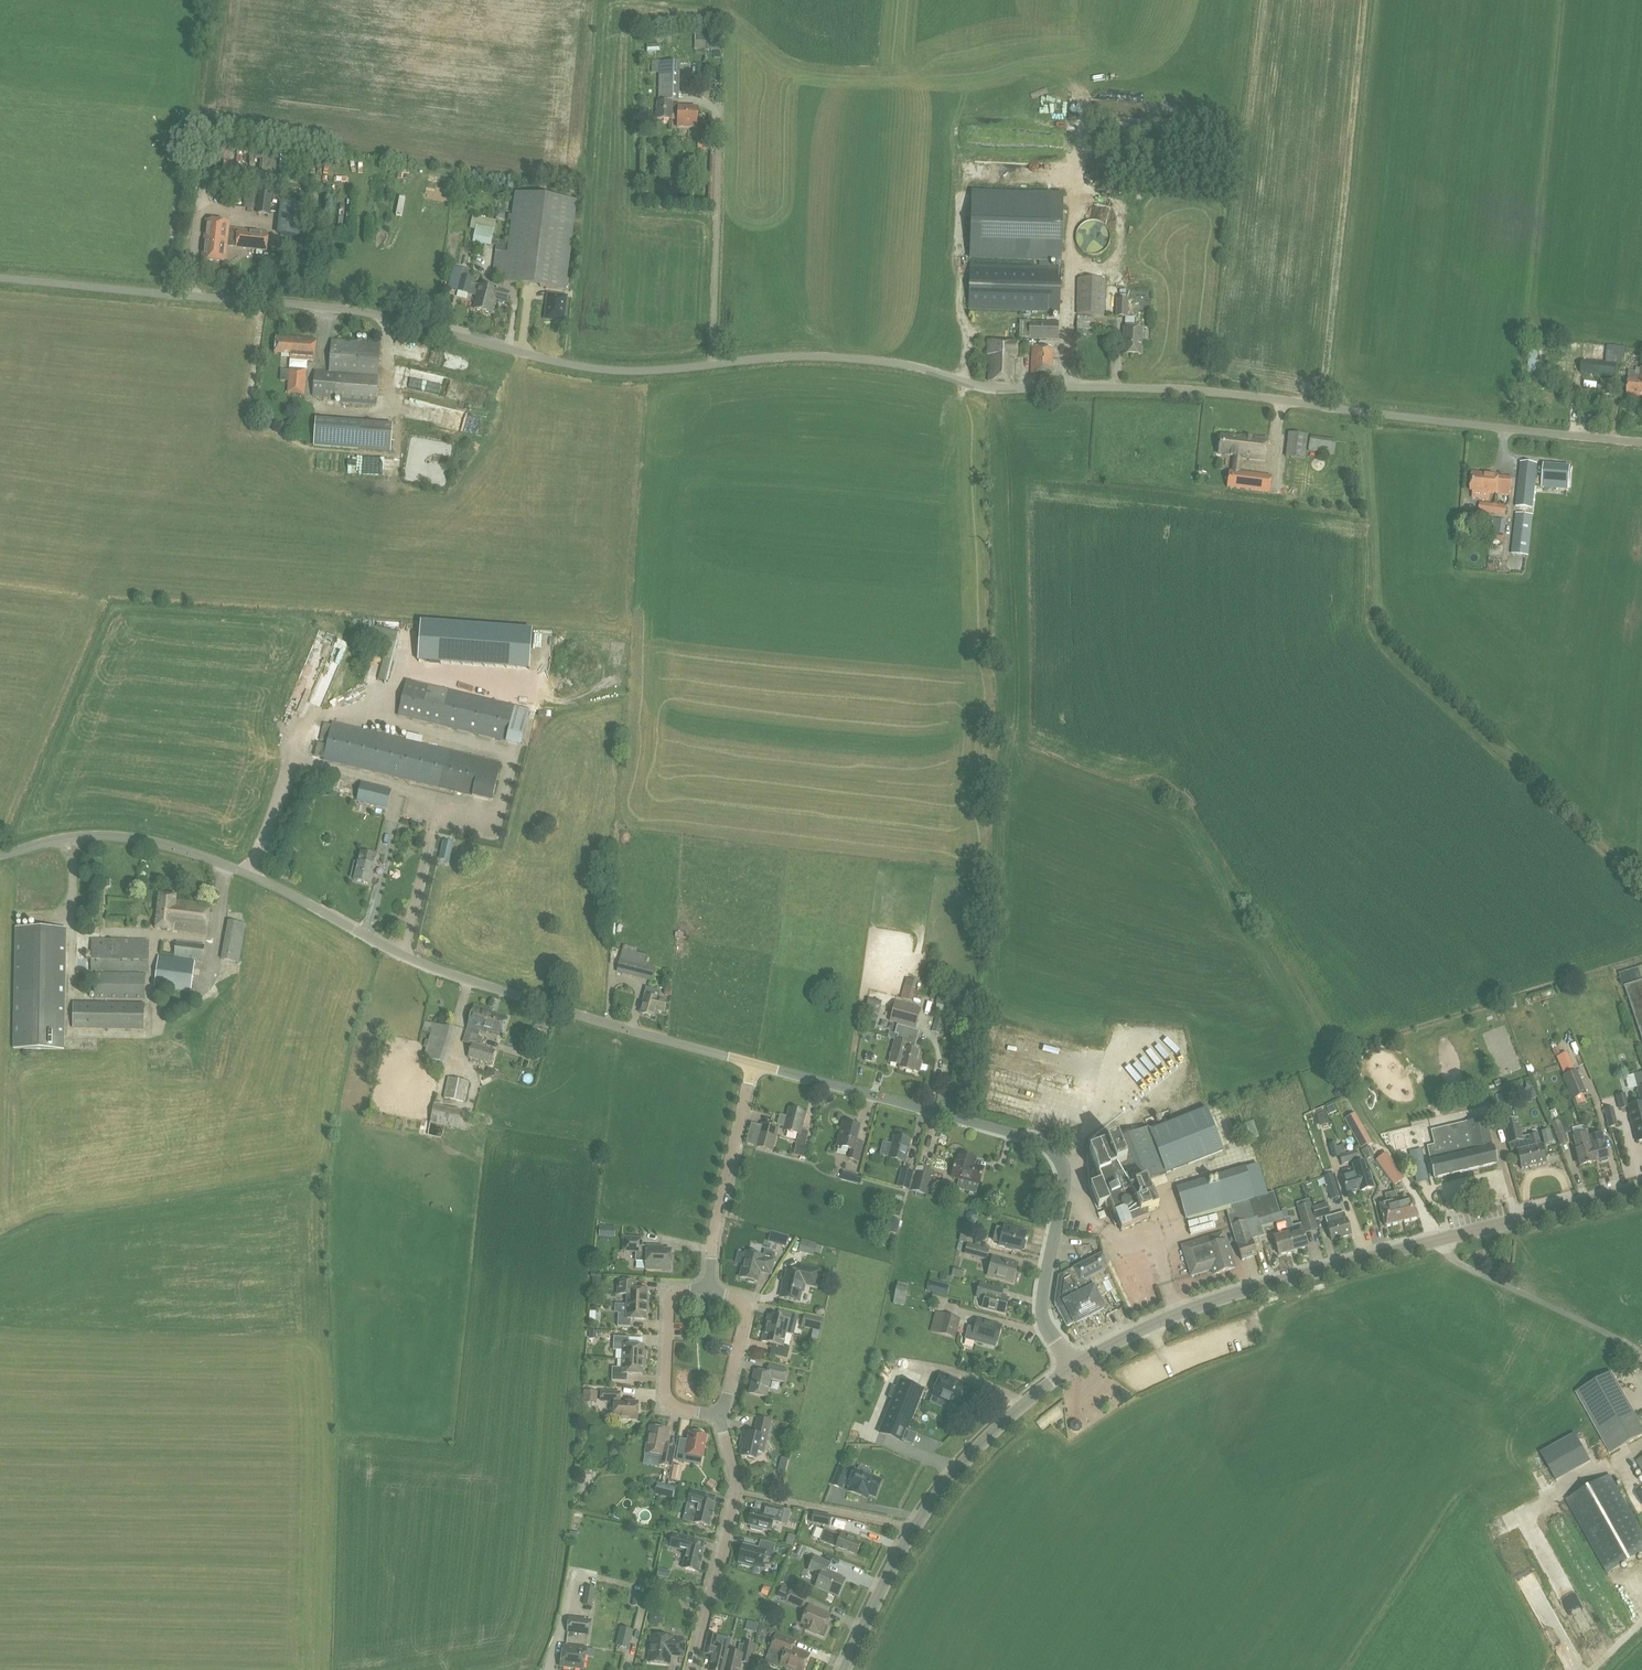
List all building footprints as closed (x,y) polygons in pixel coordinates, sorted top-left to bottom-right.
[(719,36),(695,35),(694,50),(718,51),(719,36)] [(680,73),(659,73),(659,74),(659,99),(660,99),(659,102),(658,102),(657,119),(672,119),(672,115),(679,115),(678,123),(678,127),(697,128),(697,123),(697,108),(680,108),(680,105),(673,105),(673,103),(666,102),(666,100),(679,101),(680,73)] [(260,190),(257,213),(270,215),(273,192),(260,190)] [(508,252),(505,276),(504,282),(566,291),(578,200),(516,193),(509,242),(508,252)] [(972,193),(970,259),(1062,261),(1064,195),(972,193)] [(243,195),(243,207),(254,208),(254,196),(243,195)] [(1092,196),(1083,197),(1083,207),(1092,207),(1092,196)] [(1099,198),(1098,207),(1106,208),(1107,199),(1099,198)] [(279,235),(305,237),(308,204),(282,201),(279,235)] [(498,210),(496,218),(505,220),(507,211),(498,210)] [(496,246),(496,251),(508,252),(509,242),(493,240),(496,222),(478,218),(472,217),(470,230),(475,231),(473,242),(491,246),(492,245),(496,246)] [(268,234),(239,231),(238,241),(228,239),(229,224),(207,221),(203,259),(225,261),(227,245),(238,246),(238,247),(266,250),(268,234)] [(1099,222),(1095,221),(1092,221),(1088,222),(1084,223),(1081,226),(1079,229),(1077,232),(1076,236),(1076,240),(1077,244),(1079,247),(1081,250),(1084,253),(1088,255),(1091,256),(1095,256),(1099,255),(1103,253),(1106,251),(1108,248),(1110,244),(1111,240),(1111,236),(1110,232),(1108,229),(1106,226),(1103,223),(1099,222)] [(1197,254),(1196,247),(1182,249),(1183,256),(1197,254)] [(493,274),(505,276),(508,252),(496,251),(493,274)] [(969,310),(1020,311),(1053,312),(1060,312),(1062,267),(970,265),(969,310)] [(462,275),(464,268),(455,266),(453,272),(449,289),(469,294),(472,283),(474,278),(462,275)] [(1105,305),(1105,299),(1106,279),(1078,278),(1078,314),(1105,315),(1105,305)] [(484,297),(487,287),(480,285),(472,283),(469,294),(478,296),(474,309),(492,314),(496,300),(484,297)] [(498,290),(487,287),(484,297),(496,300),(507,303),(510,293),(498,290)] [(567,297),(549,295),(545,319),(564,322),(567,297)] [(1128,299),(1117,299),(1117,305),(1116,317),(1128,317),(1128,299)] [(1078,317),(1077,329),(1086,330),(1094,330),(1094,316),(1078,317)] [(958,318),(950,319),(951,337),(961,337),(961,327),(958,327),(958,318)] [(1059,321),(1053,321),(1020,320),(1020,338),(1058,340),(1059,321)] [(1142,328),(1125,328),(1124,354),(1141,355),(1142,328)] [(308,360),(315,361),(317,339),(276,336),(275,354),(291,355),(291,359),(290,369),(307,370),(308,360)] [(329,374),(315,373),(314,388),(314,396),(342,398),(341,402),(376,405),(377,401),(381,342),(332,340),(329,374)] [(403,354),(421,359),(425,346),(407,341),(403,354)] [(1018,343),(988,341),(987,355),(989,355),(988,381),(1013,382),(1014,357),(1017,357),(1018,343)] [(1053,374),(1054,347),(1032,346),(1031,374),(1053,374)] [(1530,349),(1527,374),(1536,375),(1539,350),(1530,349)] [(1606,362),(1624,363),(1625,352),(1607,350),(1606,362)] [(456,366),(464,367),(465,356),(457,355),(456,366)] [(1616,377),(1617,365),(1583,361),(1581,373),(1616,377)] [(1636,375),(1636,372),(1629,372),(1627,395),(1641,397),(1641,367),(1641,375),(1636,375)] [(290,369),(288,394),(305,395),(307,370),(290,369)] [(1614,396),(1616,381),(1601,379),(1600,393),(1614,396)] [(1595,396),(1584,394),(1583,404),(1593,406),(1595,396)] [(379,404),(379,415),(391,416),(391,404),(379,404)] [(316,419),(314,445),(391,451),(393,425),(316,419)] [(294,428),(283,422),(278,431),(289,437),(294,428)] [(1289,432),(1286,457),(1305,460),(1308,435),(1289,432)] [(1221,435),(1219,454),(1234,456),(1232,471),(1229,470),(1227,487),(1270,492),(1272,475),(1241,471),(1242,459),(1266,462),(1269,439),(1239,436),(1239,437),(1221,435)] [(1311,437),(1309,451),(1335,455),(1337,441),(1311,437)] [(1533,508),(1538,464),(1520,462),(1516,506),(1533,508)] [(1570,467),(1544,465),(1542,486),(1569,488),(1570,467)] [(1499,476),(1473,473),(1471,491),(1474,491),(1473,498),(1489,500),(1490,493),(1497,494),(1510,496),(1512,477),(1499,476)] [(1505,515),(1506,507),(1494,505),(1493,513),(1505,515)] [(1533,514),(1516,513),(1512,554),(1529,556),(1533,514)] [(1503,541),(1503,534),(1492,533),(1491,540),(1503,541)] [(421,619),(418,659),(530,667),(533,628),(421,619)] [(375,626),(372,638),(388,642),(378,679),(387,682),(400,633),(375,626)] [(521,746),(530,710),(407,680),(398,716),(521,746)] [(324,761),(492,801),(501,763),(333,723),(332,726),(325,724),(321,741),(328,743),(324,761)] [(318,744),(315,757),(323,759),(326,746),(318,744)] [(334,780),(332,787),(342,790),(344,782),(334,780)] [(362,783),(358,802),(386,809),(391,790),(362,783)] [(444,841),(441,854),(450,856),(453,843),(444,841)] [(355,881),(370,885),(377,856),(362,852),(359,863),(355,862),(351,878),(355,879),(355,881)] [(211,905),(176,901),(177,896),(160,894),(155,929),(173,932),(173,930),(207,934),(211,905)] [(247,924),(228,921),(222,960),(240,962),(247,924)] [(14,1049),(64,1050),(66,929),(16,929),(14,1049)] [(92,971),(149,971),(149,941),(92,940),(92,971)] [(175,957),(197,960),(197,962),(203,963),(205,946),(177,942),(175,957)] [(154,988),(191,993),(196,962),(158,957),(154,988)] [(937,966),(941,963),(938,957),(933,960),(937,966)] [(621,958),(617,971),(637,976),(640,963),(621,958)] [(1619,974),(1624,986),(1625,986),(1641,1037),(1641,967),(1619,974)] [(145,1000),(145,974),(96,974),(95,999),(145,1000)] [(914,989),(904,986),(901,998),(911,1001),(914,989)] [(645,996),(640,1014),(654,1017),(656,1010),(665,1012),(667,1001),(652,998),(654,990),(646,988),(644,996),(645,996)] [(915,1028),(920,1009),(895,1002),(890,1021),(915,1028)] [(145,1004),(74,1003),(74,1029),(144,1030),(145,1004)] [(478,1038),(479,1032),(484,1016),(486,1017),(487,1013),(489,1013),(490,1013),(490,1011),(475,1006),(468,1028),(467,1032),(471,1033),(469,1044),(472,1044),(472,1043),(479,1045),(481,1039),(478,1038)] [(877,1014),(868,1012),(866,1021),(874,1023),(877,1014)] [(484,1016),(479,1032),(486,1034),(487,1031),(501,1035),(506,1018),(490,1013),(489,1013),(487,1013),(486,1017),(484,1016)] [(944,1016),(937,1014),(933,1030),(939,1031),(944,1016)] [(873,1030),(874,1023),(866,1021),(864,1028),(873,1030)] [(423,1059),(448,1066),(457,1031),(433,1024),(423,1059)] [(1116,1039),(1117,1025),(1109,1025),(1108,1038),(1116,1039)] [(890,1063),(900,1066),(900,1069),(914,1073),(914,1071),(919,1073),(922,1062),(917,1061),(919,1052),(914,1050),(919,1031),(897,1026),(895,1034),(899,1035),(899,1036),(898,1041),(896,1040),(890,1063)] [(1118,1026),(1117,1036),(1126,1037),(1127,1027),(1118,1026)] [(472,1043),(472,1044),(468,1058),(493,1065),(496,1050),(479,1045),(472,1043)] [(1560,1054),(1558,1049),(1552,1051),(1555,1057),(1560,1054)] [(1164,1070),(1167,1056),(1155,1053),(1152,1067),(1164,1070)] [(1560,1066),(1564,1076),(1571,1072),(1575,1071),(1571,1061),(1567,1053),(1556,1057),(1560,1066)] [(1332,1073),(1339,1069),(1335,1061),(1328,1064),(1332,1073)] [(1571,1072),(1564,1076),(1562,1076),(1573,1100),(1587,1094),(1577,1070),(1575,1071),(1571,1072)] [(1639,1096),(1641,1096),(1641,1073),(1634,1075),(1637,1088),(1639,1096)] [(1617,1074),(1610,1076),(1613,1085),(1619,1084),(1617,1074)] [(466,1103),(470,1082),(448,1078),(444,1098),(466,1103)] [(1107,1093),(1097,1096),(1100,1104),(1109,1102),(1107,1093)] [(1619,1110),(1629,1108),(1628,1106),(1625,1093),(1624,1093),(1617,1095),(1616,1096),(1619,1110)] [(1629,1108),(1637,1142),(1641,1141),(1641,1096),(1639,1096),(1641,1103),(1628,1106),(1629,1108)] [(434,1104),(430,1123),(457,1128),(461,1110),(434,1104)] [(1330,1114),(1336,1111),(1333,1104),(1327,1107),(1330,1114)] [(1604,1110),(1608,1128),(1618,1126),(1613,1107),(1604,1110)] [(790,1109),(787,1117),(780,1115),(778,1125),(785,1127),(784,1131),(799,1135),(794,1155),(801,1156),(805,1158),(808,1145),(805,1145),(809,1132),(801,1130),(806,1113),(790,1109)] [(1317,1116),(1320,1126),(1328,1124),(1325,1113),(1317,1116)] [(1372,1143),(1355,1113),(1344,1119),(1361,1149),(1372,1143)] [(1097,1130),(1104,1129),(1103,1115),(1085,1117),(1087,1148),(1098,1147),(1097,1130)] [(1431,1162),(1435,1179),(1497,1164),(1486,1118),(1431,1131),(1435,1145),(1428,1147),(1431,1162)] [(1522,1141),(1524,1149),(1517,1151),(1522,1170),(1546,1164),(1541,1145),(1540,1145),(1538,1134),(1528,1136),(1528,1137),(1522,1138),(1517,1119),(1503,1122),(1508,1144),(1522,1141)] [(1258,1137),(1254,1120),(1244,1123),(1249,1139),(1258,1137)] [(1560,1120),(1559,1120),(1551,1123),(1560,1146),(1569,1142),(1560,1120)] [(860,1127),(843,1123),(837,1146),(852,1150),(850,1159),(858,1161),(863,1143),(857,1142),(860,1127)] [(772,1152),(778,1129),(762,1124),(761,1127),(752,1124),(746,1144),(756,1146),(756,1147),(772,1152)] [(1202,1127),(1206,1141),(1213,1139),(1208,1125),(1202,1127)] [(1545,1144),(1552,1142),(1549,1130),(1542,1132),(1545,1144)] [(1214,1145),(1236,1138),(1234,1132),(1212,1139),(1214,1145)] [(1594,1163),(1594,1162),(1593,1162),(1587,1138),(1588,1138),(1587,1134),(1573,1137),(1577,1151),(1576,1151),(1580,1167),(1594,1163)] [(1593,1162),(1594,1162),(1602,1160),(1603,1162),(1608,1161),(1607,1158),(1608,1158),(1605,1145),(1602,1134),(1588,1138),(1587,1138),(1593,1162)] [(905,1162),(911,1140),(894,1135),(892,1144),(883,1142),(880,1156),(889,1158),(905,1162)] [(1346,1154),(1343,1145),(1337,1147),(1336,1143),(1329,1145),(1333,1159),(1340,1157),(1342,1165),(1359,1160),(1356,1150),(1346,1154)] [(1369,1146),(1361,1151),(1367,1160),(1375,1156),(1369,1146)] [(1428,1180),(1421,1149),(1409,1152),(1416,1183),(1428,1180)] [(1405,1178),(1392,1160),(1387,1152),(1376,1160),(1381,1168),(1394,1186),(1405,1178)] [(969,1164),(971,1157),(956,1153),(954,1161),(956,1162),(952,1177),(980,1185),(984,1168),(969,1164)] [(1353,1165),(1354,1168),(1356,1176),(1355,1176),(1359,1191),(1360,1191),(1360,1192),(1374,1188),(1369,1172),(1367,1172),(1365,1167),(1364,1162),(1353,1165)] [(917,1167),(911,1191),(928,1196),(935,1171),(917,1167)] [(901,1168),(897,1187),(910,1190),(914,1172),(901,1168)] [(1356,1176),(1354,1168),(1343,1171),(1344,1177),(1342,1178),(1347,1194),(1359,1191),(1355,1176),(1356,1176)] [(858,1175),(843,1171),(841,1179),(857,1183),(858,1175)] [(1341,1197),(1334,1174),(1324,1177),(1331,1201),(1341,1197)] [(1257,1256),(1250,1234),(1247,1223),(1259,1219),(1280,1213),(1274,1192),(1268,1194),(1267,1194),(1264,1195),(1255,1198),(1246,1201),(1232,1205),(1233,1206),(1226,1208),(1228,1216),(1231,1225),(1231,1226),(1241,1260),(1257,1256)] [(1385,1226),(1402,1221),(1397,1198),(1395,1192),(1386,1195),(1388,1203),(1380,1205),(1385,1226)] [(1114,1202),(1118,1212),(1120,1211),(1122,1216),(1139,1209),(1134,1194),(1127,1197),(1126,1196),(1123,1196),(1118,1198),(1118,1203),(1121,1206),(1118,1207),(1116,1201),(1114,1202)] [(1397,1198),(1402,1221),(1418,1217),(1413,1200),(1412,1197),(1407,1198),(1406,1196),(1397,1198)] [(1316,1220),(1312,1207),(1311,1203),(1298,1207),(1301,1220),(1307,1218),(1311,1231),(1318,1229),(1316,1220)] [(1327,1203),(1312,1207),(1316,1220),(1331,1215),(1327,1203)] [(1284,1218),(1282,1212),(1280,1213),(1274,1214),(1275,1217),(1276,1221),(1279,1230),(1280,1230),(1287,1228),(1284,1218)] [(1352,1235),(1347,1219),(1347,1220),(1345,1213),(1325,1219),(1327,1224),(1332,1241),(1352,1235)] [(901,1220),(888,1218),(885,1231),(898,1234),(901,1220)] [(1102,1223),(1107,1233),(1116,1228),(1112,1219),(1102,1223)] [(1263,1234),(1259,1219),(1247,1223),(1250,1234),(1251,1238),(1263,1234)] [(599,1236),(615,1237),(615,1228),(600,1227),(599,1236)] [(1000,1245),(1022,1251),(1026,1234),(1004,1228),(1000,1245)] [(1303,1230),(1296,1232),(1289,1234),(1294,1251),(1308,1247),(1303,1230)] [(961,1233),(959,1241),(965,1243),(967,1234),(961,1233)] [(1222,1234),(1182,1246),(1191,1276),(1212,1269),(1214,1274),(1235,1268),(1226,1240),(1224,1241),(1222,1234)] [(1289,1234),(1282,1236),(1274,1238),(1279,1255),(1294,1251),(1289,1234)] [(671,1268),(672,1250),(658,1250),(658,1247),(642,1246),(642,1239),(625,1238),(624,1253),(636,1253),(635,1262),(646,1262),(646,1269),(656,1270),(656,1267),(671,1268)] [(813,1254),(816,1244),(801,1240),(798,1250),(813,1254)] [(967,1244),(965,1255),(971,1257),(987,1261),(990,1249),(974,1246),(967,1244)] [(1143,1246),(1138,1247),(1145,1267),(1150,1265),(1143,1246)] [(764,1256),(746,1252),(740,1278),(748,1280),(749,1282),(754,1283),(756,1281),(758,1282),(760,1272),(771,1275),(774,1260),(773,1260),(775,1253),(773,1252),(765,1250),(764,1256)] [(1073,1324),(1104,1308),(1098,1297),(1107,1293),(1115,1288),(1110,1280),(1103,1253),(1073,1268),(1073,1269),(1065,1273),(1058,1277),(1054,1303),(1067,1327),(1073,1324)] [(1013,1283),(1019,1264),(993,1256),(987,1276),(1013,1283)] [(821,1270),(801,1265),(799,1273),(788,1270),(781,1297),(800,1302),(802,1292),(803,1292),(805,1284),(817,1287),(821,1270)] [(593,1288),(600,1289),(601,1278),(593,1277),(593,1288)] [(647,1290),(634,1290),(634,1282),(619,1281),(618,1295),(627,1295),(627,1305),(648,1306),(649,1296),(647,1296),(647,1290)] [(929,1281),(927,1291),(939,1294),(942,1284),(929,1281)] [(893,1304),(905,1306),(909,1284),(898,1282),(893,1304)] [(1000,1296),(995,1295),(996,1288),(981,1284),(978,1294),(986,1296),(983,1308),(1005,1314),(1009,1299),(1000,1296)] [(648,1314),(648,1306),(627,1305),(615,1304),(615,1313),(619,1313),(618,1327),(631,1327),(631,1319),(646,1320),(646,1314),(648,1314)] [(935,1312),(931,1331),(956,1338),(961,1318),(935,1312)] [(768,1316),(765,1329),(786,1334),(793,1335),(796,1323),(798,1316),(784,1313),(783,1319),(768,1316)] [(824,1319),(805,1315),(803,1323),(813,1325),(813,1329),(821,1331),(824,1319)] [(672,1320),(672,1330),(682,1330),(682,1320),(672,1320)] [(977,1320),(975,1330),(973,1336),(977,1336),(975,1342),(996,1347),(997,1342),(998,1342),(1002,1327),(977,1320)] [(1641,1339),(1641,1324),(1634,1329),(1640,1340),(1641,1339)] [(786,1334),(765,1329),(762,1342),(775,1345),(774,1349),(772,1348),(770,1355),(788,1359),(790,1348),(783,1346),(786,1334)] [(624,1345),(629,1345),(630,1338),(614,1337),(613,1350),(623,1351),(624,1345)] [(645,1346),(629,1345),(624,1345),(623,1351),(623,1359),(646,1361),(646,1352),(644,1352),(645,1346)] [(622,1374),(628,1374),(643,1375),(643,1370),(645,1370),(646,1361),(623,1359),(623,1368),(622,1374)] [(787,1370),(769,1366),(767,1374),(755,1371),(750,1394),(767,1398),(771,1378),(784,1381),(787,1370)] [(622,1374),(623,1368),(612,1367),(612,1381),(628,1382),(628,1374),(622,1374)] [(1641,1436),(1641,1428),(1611,1373),(1577,1392),(1612,1453),(1641,1436)] [(960,1408),(970,1386),(942,1374),(933,1395),(933,1396),(931,1401),(938,1404),(940,1399),(960,1408)] [(908,1431),(907,1431),(923,1390),(900,1381),(880,1433),(902,1442),(903,1441),(904,1442),(904,1441),(903,1440),(904,1438),(905,1439),(905,1438),(907,1432),(908,1431)] [(584,1391),(584,1401),(597,1402),(597,1392),(584,1391)] [(615,1402),(615,1418),(638,1419),(639,1403),(620,1402),(620,1393),(602,1392),(601,1401),(615,1402)] [(848,1406),(871,1415),(873,1410),(850,1401),(848,1406)] [(1073,1422),(1070,1424),(1070,1428),(1073,1431),(1077,1431),(1080,1429),(1080,1425),(1077,1422),(1073,1422)] [(764,1453),(770,1429),(756,1426),(754,1435),(744,1432),(742,1440),(744,1441),(741,1456),(756,1460),(758,1452),(764,1453)] [(646,1453),(661,1456),(660,1465),(672,1467),(676,1447),(667,1446),(669,1431),(650,1427),(646,1453)] [(686,1454),(702,1457),(707,1436),(690,1432),(687,1446),(680,1445),(676,1461),(685,1462),(686,1454)] [(1575,1434),(1541,1454),(1556,1480),(1590,1461),(1575,1434)] [(610,1461),(614,1467),(621,1462),(617,1457),(610,1461)] [(671,1480),(678,1481),(681,1467),(674,1465),(671,1480)] [(848,1487),(850,1488),(848,1491),(867,1499),(869,1495),(875,1497),(881,1481),(869,1476),(870,1472),(859,1467),(858,1471),(855,1470),(852,1478),(847,1476),(848,1472),(839,1469),(833,1485),(842,1489),(844,1483),(849,1485),(848,1487)] [(1610,1476),(1567,1500),(1608,1574),(1641,1555),(1641,1533),(1610,1476)] [(772,1485),(769,1479),(763,1482),(767,1488),(772,1485)] [(710,1480),(705,1486),(711,1491),(716,1484),(710,1480)] [(655,1494),(674,1498),(676,1487),(657,1483),(655,1494)] [(717,1505),(716,1504),(718,1497),(706,1494),(691,1490),(688,1504),(684,1522),(694,1524),(704,1528),(711,1528),(715,1517),(715,1514),(717,1505)] [(751,1510),(750,1514),(748,1521),(749,1521),(748,1525),(752,1526),(751,1530),(762,1532),(763,1529),(771,1531),(773,1521),(787,1525),(791,1511),(770,1506),(755,1503),(754,1510),(751,1510)] [(831,1516),(814,1513),(812,1523),(829,1526),(831,1516)] [(824,1529),(820,1541),(836,1548),(856,1556),(861,1543),(849,1539),(850,1536),(842,1532),(841,1536),(824,1529)] [(676,1549),(687,1552),(683,1568),(698,1572),(700,1563),(701,1563),(702,1558),(701,1558),(704,1550),(693,1547),(695,1539),(673,1534),(671,1544),(677,1545),(676,1549)] [(788,1535),(785,1544),(792,1547),(796,1538),(788,1535)] [(743,1545),(742,1550),(741,1550),(739,1558),(740,1558),(739,1563),(742,1563),(741,1565),(751,1568),(751,1566),(761,1568),(764,1557),(772,1559),(775,1545),(761,1542),(759,1549),(743,1545)] [(801,1562),(807,1549),(799,1546),(795,1554),(792,1553),(790,1557),(801,1562)] [(814,1557),(809,1570),(821,1575),(816,1587),(838,1596),(846,1580),(827,1572),(830,1564),(814,1557)] [(659,1569),(657,1576),(667,1578),(668,1573),(666,1570),(659,1569)] [(564,1579),(567,1595),(579,1592),(575,1576),(564,1579)] [(775,1600),(778,1588),(767,1585),(764,1597),(775,1600)] [(778,1597),(786,1600),(791,1590),(782,1586),(778,1597)] [(595,1589),(587,1587),(583,1605),(592,1606),(595,1589)] [(791,1590),(786,1600),(786,1602),(804,1610),(809,1597),(791,1589),(791,1590)] [(690,1592),(682,1601),(689,1606),(696,1597),(690,1592)] [(638,1608),(641,1595),(636,1594),(632,1607),(638,1608)] [(829,1616),(809,1608),(803,1622),(808,1625),(805,1630),(814,1634),(824,1638),(829,1627),(825,1625),(829,1616)] [(562,1628),(563,1614),(555,1613),(553,1627),(562,1628)] [(570,1618),(568,1633),(589,1635),(591,1620),(570,1618)] [(747,1622),(744,1631),(756,1634),(758,1624),(747,1622)] [(622,1628),(617,1647),(628,1650),(632,1631),(622,1628)] [(728,1651),(731,1639),(719,1637),(709,1634),(704,1654),(713,1656),(710,1669),(724,1669),(728,1651)] [(771,1648),(766,1661),(773,1664),(780,1667),(781,1665),(794,1669),(804,1669),(809,1656),(792,1649),(795,1642),(776,1635),(771,1648)] [(669,1664),(671,1652),(684,1654),(685,1641),(672,1639),(672,1638),(652,1636),(649,1662),(669,1664)] [(728,1651),(724,1669),(739,1669),(741,1662),(750,1664),(754,1645),(745,1642),(745,1645),(740,1644),(738,1653),(728,1651)] [(584,1669),(587,1649),(564,1646),(561,1667),(584,1669)]
